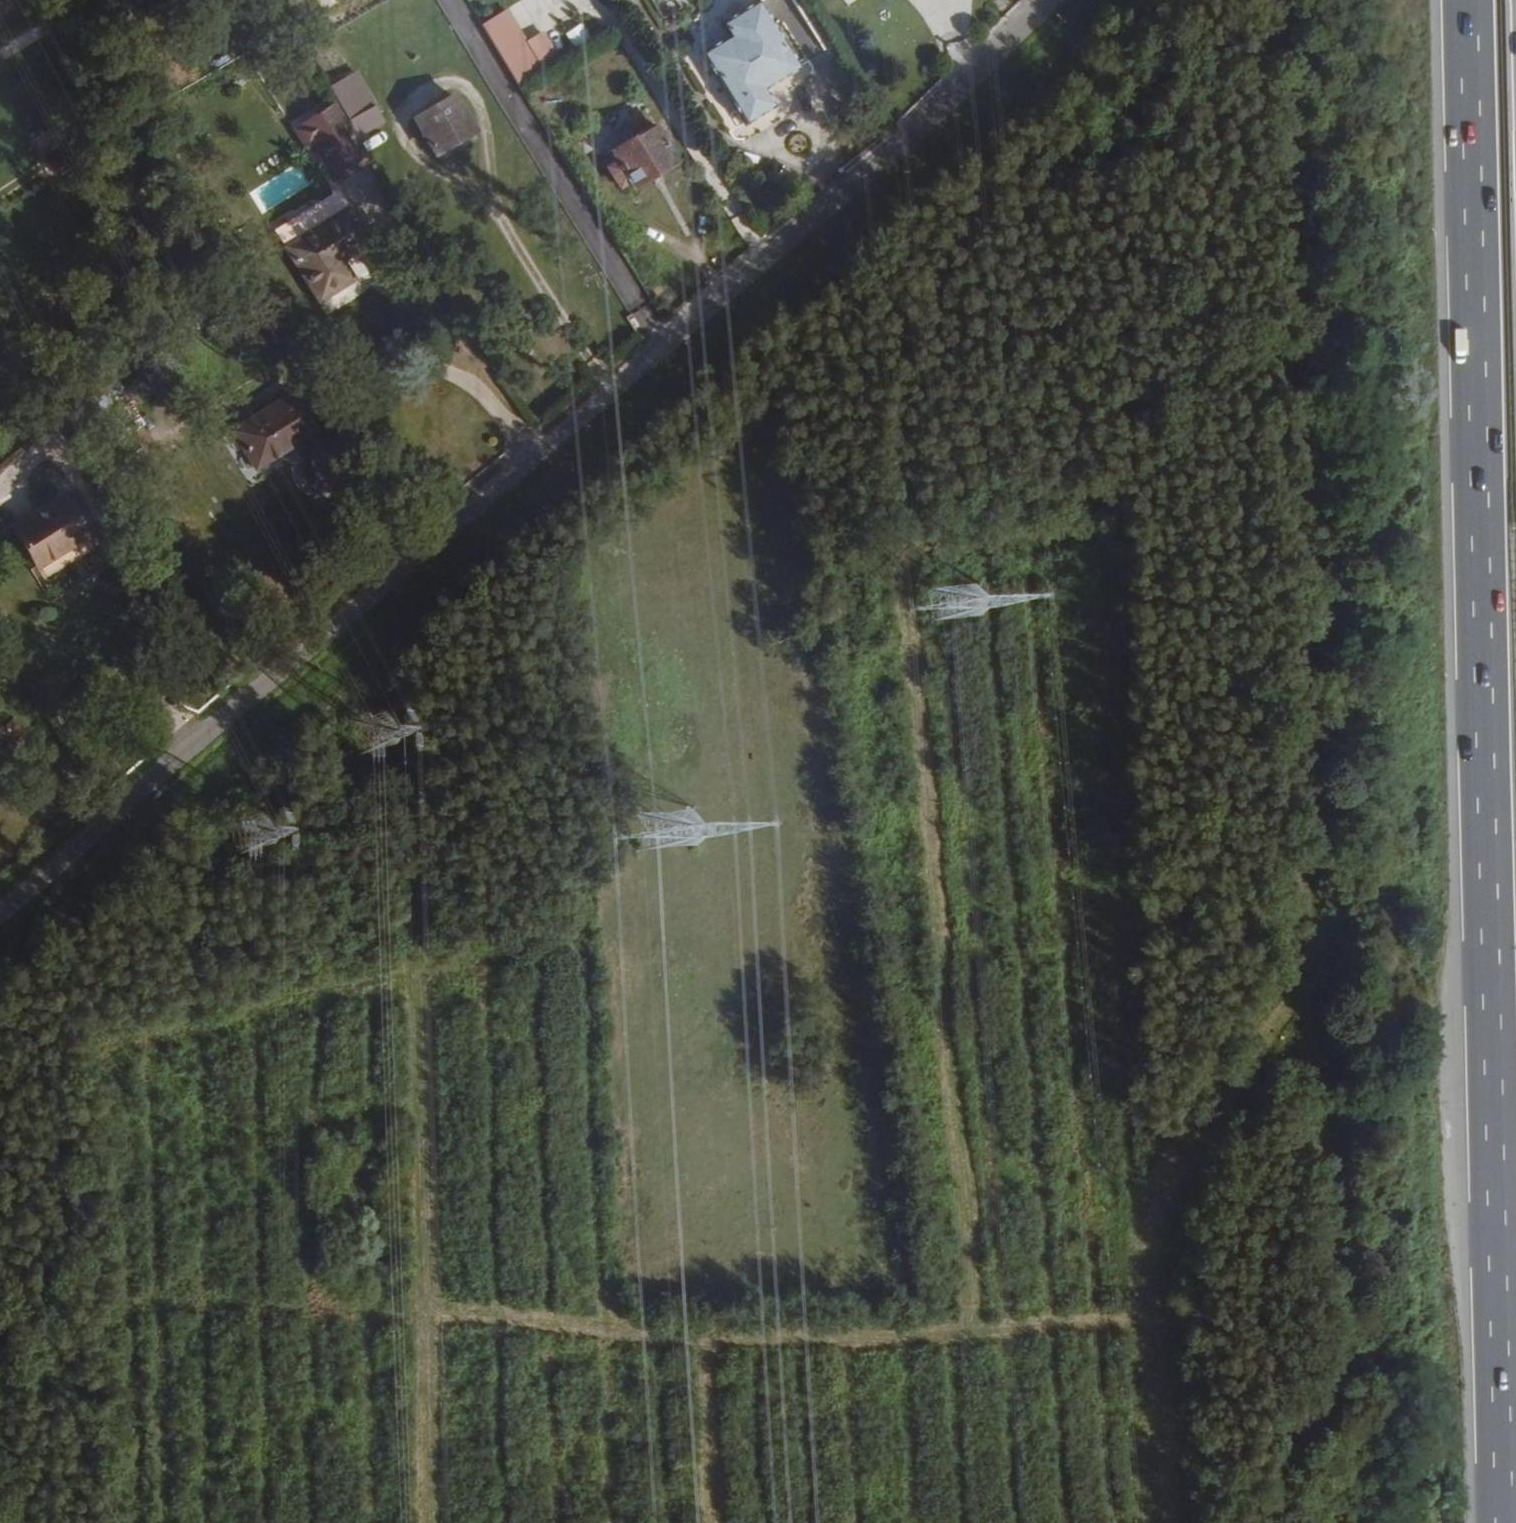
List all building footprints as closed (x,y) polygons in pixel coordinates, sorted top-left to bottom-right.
[(703,54),(745,123),(774,105),(763,89),(798,68),(758,3),(722,25),(730,38),(703,54)] [(482,24),(519,84),(545,68),(509,8),(482,24)] [(575,49),(592,41),(583,24),(567,32),(575,49)] [(360,83),(335,98),(349,123),(375,107),(360,83)] [(413,119),(435,156),(476,131),(454,95),(413,119)] [(349,123),(358,136),(383,121),(375,107),(349,123)] [(628,179),(635,190),(677,163),(654,125),(651,128),(643,114),(625,125),(633,139),(611,152),(618,161),(607,167),(618,186),(628,179)] [(363,165),(347,140),(319,157),(336,182),(363,165)] [(285,247),(319,302),(355,280),(343,261),(372,243),(349,208),(285,247)] [(293,392),(231,431),(255,468),(296,442),(300,449),(320,436),(293,392)] [(12,527),(37,568),(89,536),(64,495),(12,527)]
